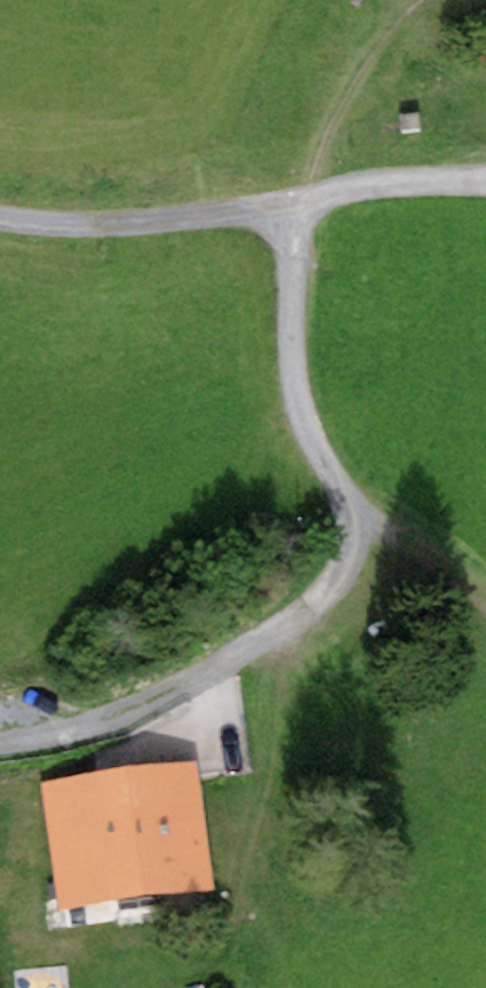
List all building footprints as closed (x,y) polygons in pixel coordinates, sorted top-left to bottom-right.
[(403,116),(404,131),(419,130),(418,115),(403,116)] [(193,768),(90,779),(103,906),(207,895),(193,768)]
